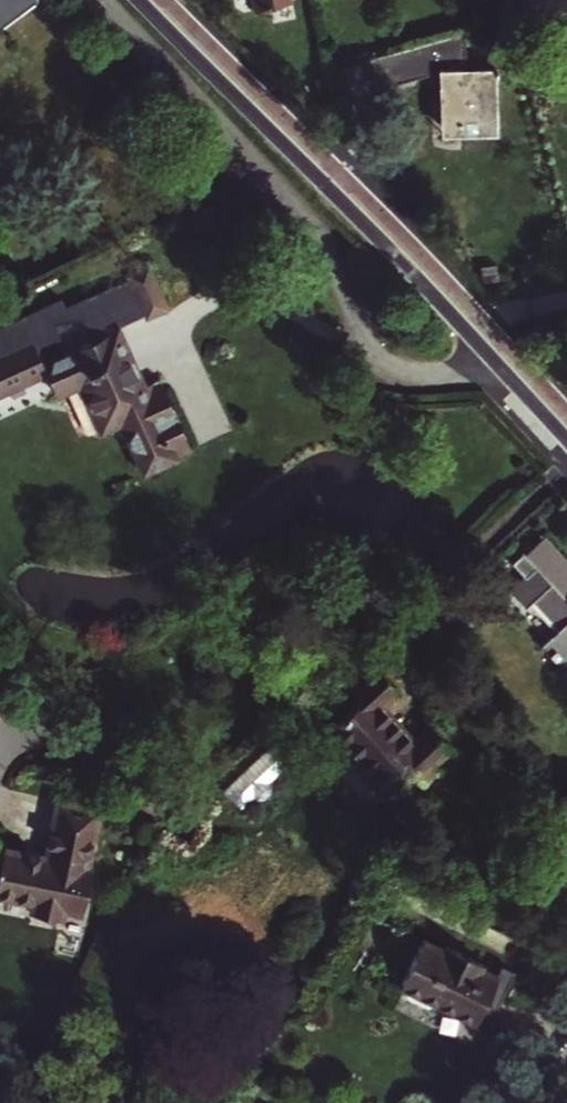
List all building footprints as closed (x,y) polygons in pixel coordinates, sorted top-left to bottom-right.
[(22,0),(0,0),(0,16),(22,0)] [(249,9),(286,1),(286,0),(248,0),(249,9)] [(427,75),(442,83),(442,138),(499,138),(499,71),(470,72),(456,35),(398,51),(406,81),(427,75)] [(398,51),(358,62),(372,91),(406,81),(398,51)] [(150,471),(195,452),(163,380),(146,386),(119,325),(149,312),(137,281),(82,304),(98,342),(49,364),(62,394),(89,383),(110,429),(128,421),(150,471)] [(548,545),(527,564),(531,570),(508,590),(523,607),(530,602),(556,630),(540,645),(559,665),(566,658),(566,566),(548,545)] [(395,692),(377,673),(336,711),(343,718),(314,746),(370,806),(393,787),(408,801),(438,771),(433,764),(449,749),(430,729),(414,743),(381,707),(395,692)] [(230,794),(248,811),(265,795),(268,798),(274,798),(281,791),(281,785),(278,782),(295,765),(295,758),(284,747),(278,747),(230,794)] [(40,921),(70,929),(72,921),(91,925),(104,876),(99,875),(113,821),(74,812),(60,866),(15,854),(11,873),(7,872),(4,880),(9,881),(4,902),(42,910),(40,921)] [(440,959),(418,949),(397,995),(472,1029),(492,983),(476,975),(478,971),(441,954),(440,959)]
